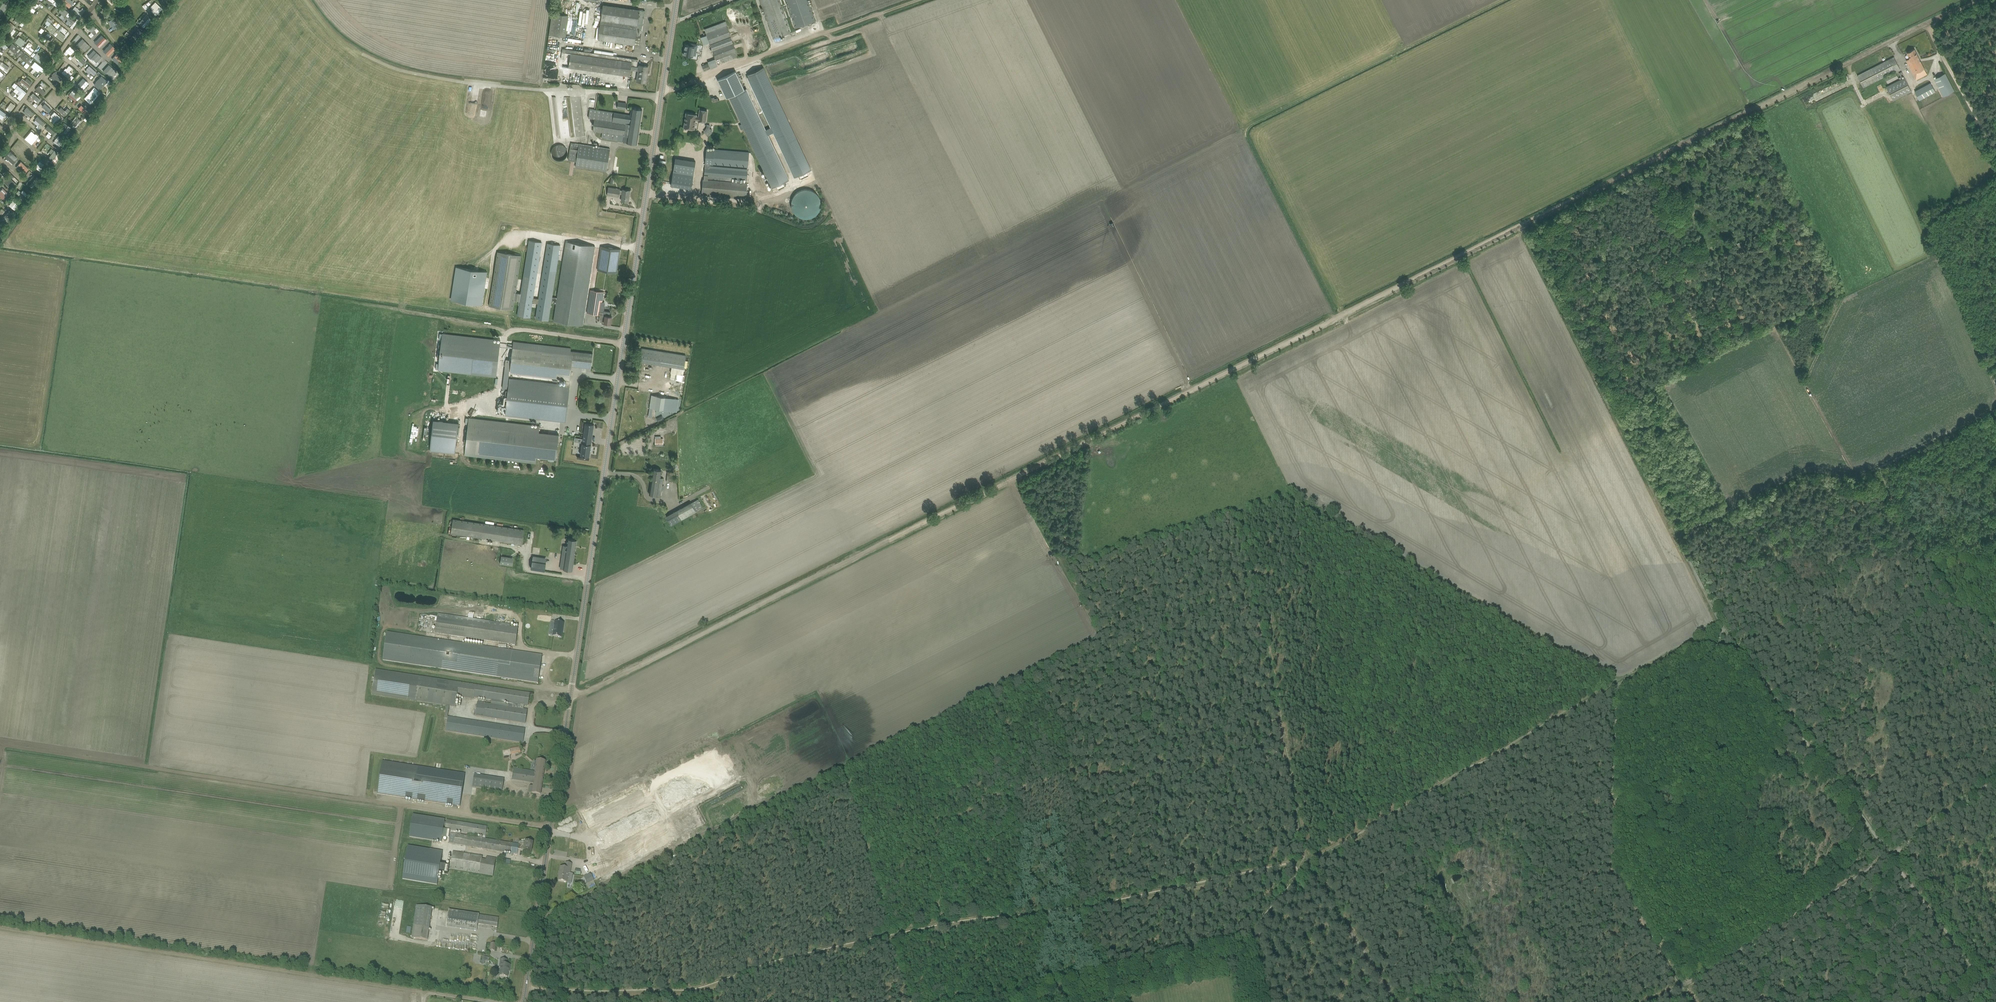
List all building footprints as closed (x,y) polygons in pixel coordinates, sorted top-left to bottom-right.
[(791,32),(779,0),(761,0),(774,38),(791,32)] [(796,28),(815,21),(808,0),(786,0),(796,28)] [(31,11),(30,10),(32,7),(33,8),(34,6),(33,6),(34,5),(32,4),(32,3),(30,1),(24,8),(30,12),(31,11)] [(157,4),(155,2),(150,7),(152,9),(151,10),(156,15),(162,8),(158,4),(157,4)] [(598,39),(635,44),(640,45),(645,10),(603,4),(598,39)] [(79,17),(83,13),(78,9),(78,8),(75,6),(71,11),(74,13),(79,17)] [(112,13),(105,6),(102,8),(103,9),(101,11),(107,18),(112,13)] [(65,16),(68,12),(63,7),(59,11),(65,16)] [(26,16),(21,12),(14,21),(16,22),(18,20),(21,22),(26,16)] [(549,34),(566,37),(569,15),(552,13),(549,34)] [(71,14),(67,19),(70,22),(69,23),(72,25),(77,19),(71,14)] [(143,27),(151,20),(146,14),(138,22),(143,27)] [(120,26),(114,18),(111,19),(113,22),(111,23),(114,29),(116,28),(117,28),(120,26)] [(46,23),(43,26),(46,28),(48,25),(48,26),(46,28),(53,33),(57,29),(51,23),(48,20),(45,23),(46,23)] [(707,35),(716,59),(737,52),(731,36),(732,36),(726,21),(705,29),(706,32),(703,33),(704,36),(707,35)] [(94,34),(96,32),(94,30),(96,28),(90,22),(88,24),(89,25),(87,28),(94,34)] [(6,33),(11,36),(16,30),(11,26),(6,33)] [(137,37),(139,39),(144,33),(138,28),(130,39),(133,42),(137,37)] [(63,41),(65,39),(64,38),(66,36),(60,31),(58,34),(56,36),(63,41)] [(42,39),(46,42),(51,35),(48,33),(42,39)] [(73,41),(84,52),(90,46),(79,35),(73,41)] [(19,36),(15,42),(21,46),(25,41),(19,36)] [(9,48),(16,54),(16,55),(18,57),(22,52),(20,50),(20,49),(19,49),(13,43),(11,45),(11,46),(9,48)] [(127,44),(124,43),(119,50),(124,54),(130,46),(127,44)] [(686,44),(684,55),(692,56),(693,56),(693,54),(696,55),(697,47),(697,44),(690,43),(690,45),(686,44)] [(30,54),(34,49),(27,44),(24,48),(30,54)] [(70,46),(65,50),(70,55),(75,50),(70,46)] [(563,48),(562,51),(571,52),(569,67),(630,76),(631,70),(639,71),(639,67),(637,66),(638,59),(633,58),(563,48)] [(1910,58),(1906,60),(1916,80),(1928,74),(1915,48),(1908,52),(1910,58)] [(94,49),(88,54),(96,62),(101,56),(94,49)] [(42,59),(39,56),(40,55),(37,53),(34,56),(44,65),(46,63),(48,61),(44,57),(42,59)] [(78,53),(72,59),(75,63),(79,59),(84,64),(86,61),(78,53)] [(31,58),(25,54),(23,56),(21,58),(25,61),(30,65),(32,62),(29,60),(31,58)] [(1864,87),(1885,76),(1888,83),(1899,78),(1896,71),(1900,68),(1894,57),(1858,75),(1864,87)] [(717,65),(715,59),(708,62),(711,68),(717,65)] [(2,62),(0,61),(0,67),(7,73),(9,70),(7,69),(9,67),(4,63),(2,65),(1,64),(2,62)] [(39,72),(40,70),(42,71),(44,69),(35,61),(33,64),(31,66),(39,72)] [(88,74),(91,72),(94,75),(97,72),(90,64),(84,69),(88,74)] [(113,80),(119,73),(109,64),(103,70),(113,80)] [(639,71),(637,81),(641,81),(646,82),(648,66),(639,65),(639,67),(639,71)] [(796,176),(798,175),(808,170),(811,169),(812,169),(764,67),(763,67),(748,74),(748,76),(747,77),(771,127),(773,131),(783,152),(792,172),(794,177),(796,176)] [(64,70),(62,72),(69,77),(70,75),(72,73),(66,68),(64,70)] [(56,79),(59,82),(62,77),(54,71),(52,74),(57,78),(56,79)] [(772,187),(776,186),(777,189),(786,185),(785,181),(788,180),(789,179),(768,134),(766,129),(746,88),(745,89),(736,71),(718,80),(726,98),(729,96),(742,123),(739,125),(741,129),(744,128),(772,187)] [(1944,96),(1954,91),(1955,91),(1946,73),(1935,79),(1944,96)] [(100,89),(106,82),(107,81),(102,76),(94,84),(100,89)] [(1894,100),(1912,91),(1905,77),(1902,78),(1900,79),(1887,86),(1894,100)] [(83,78),(76,85),(82,90),(89,83),(83,78)] [(1915,91),(1920,100),(1936,92),(1931,82),(1915,91)] [(26,92),(18,85),(16,88),(13,91),(20,96),(20,95),(23,97),(25,95),(24,95),(26,92)] [(94,87),(84,98),(90,103),(100,92),(94,87)] [(1807,105),(1823,97),(1821,94),(1829,90),(1827,87),(1803,98),(1807,105)] [(74,89),(70,94),(76,99),(81,94),(74,89)] [(33,92),(30,96),(37,103),(41,99),(33,92)] [(48,98),(56,106),(59,103),(51,95),(48,98)] [(581,96),(567,97),(567,103),(572,103),(574,137),(584,136),(581,96)] [(11,101),(5,109),(10,112),(16,105),(11,101)] [(626,109),(627,103),(618,101),(617,108),(626,109)] [(86,114),(89,112),(81,104),(78,107),(86,114)] [(23,111),(30,117),(34,113),(27,106),(23,111)] [(61,107),(59,110),(65,115),(70,110),(68,107),(65,110),(61,107)] [(618,135),(617,140),(637,143),(642,109),(632,107),(631,115),(590,109),(589,118),(595,119),(593,131),(618,135)] [(684,127),(695,129),(696,120),(698,121),(706,122),(708,110),(700,109),(698,116),(697,116),(697,114),(687,113),(684,127)] [(61,117),(54,111),(51,116),(57,121),(61,117)] [(715,111),(714,122),(720,122),(721,115),(727,115),(727,111),(715,111)] [(42,125),(44,122),(36,115),(34,117),(42,125)] [(71,123),(76,126),(81,120),(76,116),(71,123)] [(61,130),(66,134),(71,127),(63,122),(61,125),(63,127),(61,130)] [(27,136),(32,140),(34,138),(36,140),(39,136),(36,133),(36,134),(31,131),(27,136)] [(19,139),(11,148),(20,156),(24,152),(18,146),(22,142),(19,139)] [(607,171),(610,148),(579,143),(579,144),(571,142),(568,160),(577,161),(576,166),(607,171)] [(563,143),(552,147),(554,153),(557,152),(559,157),(564,155),(563,152),(566,151),(563,143)] [(52,148),(49,152),(51,154),(49,158),(52,160),(55,156),(56,156),(58,152),(54,150),(52,148)] [(702,195),(744,198),(744,197),(746,197),(746,195),(748,195),(749,191),(747,190),(748,182),(747,182),(748,169),(710,165),(710,164),(713,164),(713,165),(748,168),(749,152),(707,148),(704,179),(703,179),(702,195)] [(12,150),(7,155),(12,161),(17,156),(12,150)] [(676,158),(673,172),(671,185),(691,188),(696,161),(676,158)] [(44,173),(46,170),(46,169),(48,167),(40,161),(38,163),(35,167),(44,173)] [(0,171),(0,177),(4,181),(3,181),(12,189),(17,184),(8,175),(6,178),(4,176),(0,171)] [(33,175),(29,182),(34,186),(39,179),(33,175)] [(621,200),(624,200),(629,201),(630,190),(625,189),(623,189),(623,190),(620,189),(620,188),(609,186),(607,195),(619,196),(619,193),(622,194),(621,200)] [(4,201),(10,195),(3,187),(0,190),(0,196),(4,201)] [(16,192),(23,199),(26,196),(19,189),(16,192)] [(812,217),(818,214),(820,201),(815,190),(807,189),(805,189),(794,194),(792,204),(793,209),(796,210),(798,215),(811,217),(812,217)] [(12,202),(12,201),(9,205),(15,210),(20,203),(15,198),(12,202)] [(7,213),(1,219),(6,223),(11,217),(7,213)] [(497,251),(490,305),(514,308),(514,304),(519,304),(517,315),(532,317),(541,241),(528,240),(523,279),(519,278),(522,254),(497,251)] [(584,325),(595,245),(565,241),(558,297),(553,297),(552,300),(556,301),(553,321),(584,325)] [(560,244),(546,242),(536,318),(550,320),(560,244)] [(621,249),(601,246),(600,253),(597,252),(594,269),(609,271),(617,272),(620,250),(621,249)] [(451,300),(483,304),(487,271),(456,267),(451,300)] [(591,289),(587,313),(599,315),(600,315),(600,314),(604,315),(604,312),(601,311),(602,305),(602,301),(604,292),(604,291),(595,290),(591,289)] [(599,315),(600,315),(599,321),(611,323),(612,316),(610,315),(610,311),(604,310),(604,312),(604,315),(600,314),(600,315),(599,315)] [(501,340),(442,333),(438,370),(497,376),(501,340)] [(510,370),(510,372),(511,372),(561,378),(567,379),(566,385),(569,385),(570,379),(572,366),(591,368),(593,353),(571,350),(571,347),(514,341),(511,368),(510,370)] [(641,361),(672,366),(685,368),(687,355),(643,348),(641,361)] [(510,379),(505,415),(565,422),(569,385),(566,385),(510,379)] [(652,395),(650,407),(655,408),(662,409),(663,409),(674,411),(676,398),(665,397),(664,397),(657,395),(652,395)] [(469,418),(465,454),(536,462),(536,456),(556,459),(559,434),(539,432),(540,426),(469,418)] [(434,419),(431,444),(456,447),(459,422),(434,419)] [(582,450),(581,454),(589,456),(594,424),(586,422),(582,447),(581,446),(581,450),(582,450)] [(655,436),(655,444),(663,444),(663,438),(661,438),(661,436),(655,436)] [(649,494),(661,495),(664,477),(659,477),(661,469),(654,468),(649,494)] [(696,511),(703,507),(698,499),(696,500),(691,502),(678,509),(677,510),(666,515),(672,525),(682,519),(696,511)] [(522,544),(524,529),(453,519),(451,533),(522,544)] [(560,568),(563,568),(573,570),(577,539),(568,538),(567,545),(564,545),(560,568)] [(449,543),(447,552),(451,552),(452,545),(459,546),(459,544),(463,545),(464,541),(452,540),(452,543),(449,543)] [(510,565),(511,557),(502,556),(502,555),(500,563),(510,565)] [(546,562),(533,560),(532,560),(531,568),(545,570),(546,562)] [(438,617),(435,633),(510,645),(515,645),(517,635),(518,628),(513,628),(510,627),(510,625),(508,624),(473,619),(474,615),(474,614),(469,613),(469,615),(468,615),(468,619),(438,614),(438,616),(438,617)] [(563,623),(555,622),(553,637),(561,638),(563,623)] [(542,656),(510,651),(426,638),(387,632),(387,635),(385,647),(383,660),(538,683),(539,675),(542,656)] [(475,716),(525,723),(527,710),(523,710),(524,705),(528,706),(530,694),(376,670),(372,695),(455,708),(457,697),(473,700),(473,698),(492,701),(491,704),(477,702),(475,716)] [(445,731),(522,743),(524,729),(448,717),(445,731)] [(511,755),(521,753),(520,747),(510,749),(511,755)] [(537,760),(535,772),(514,769),(512,780),(533,784),(533,787),(529,786),(528,793),(540,795),(545,762),(537,760)] [(378,790),(377,794),(406,799),(428,802),(448,805),(452,806),(460,807),(462,794),(465,774),(382,761),(378,790)] [(504,780),(479,776),(474,775),(473,787),(476,788),(502,792),(504,783),(504,780)] [(413,815),(409,837),(432,841),(442,842),(442,838),(449,839),(450,833),(451,831),(445,830),(444,830),(445,820),(413,815)] [(446,820),(445,830),(451,831),(466,834),(470,834),(483,836),(482,839),(469,836),(466,836),(456,834),(455,834),(450,833),(449,839),(449,843),(454,844),(454,845),(469,847),(511,853),(517,854),(518,850),(531,852),(533,843),(528,842),(525,842),(519,841),(518,845),(515,844),(496,841),(485,839),(485,837),(486,837),(487,827),(485,826),(482,826),(446,820)] [(408,846),(402,880),(437,885),(438,881),(439,872),(445,873),(446,866),(440,865),(443,852),(430,850),(408,846)] [(453,852),(452,855),(451,862),(450,869),(450,870),(493,876),(496,858),(486,857),(486,860),(482,859),(483,857),(453,852)] [(560,867),(558,881),(567,883),(571,884),(572,875),(569,874),(569,873),(570,873),(572,864),(566,863),(565,863),(564,868),(560,867)] [(590,874),(584,877),(587,884),(593,881),(590,874)] [(411,938),(428,941),(432,908),(416,906),(411,938)] [(476,932),(479,915),(449,911),(446,928),(476,932)] [(507,965),(507,960),(501,959),(500,967),(501,968),(500,976),(507,977),(509,969),(510,969),(510,965),(507,965)]
